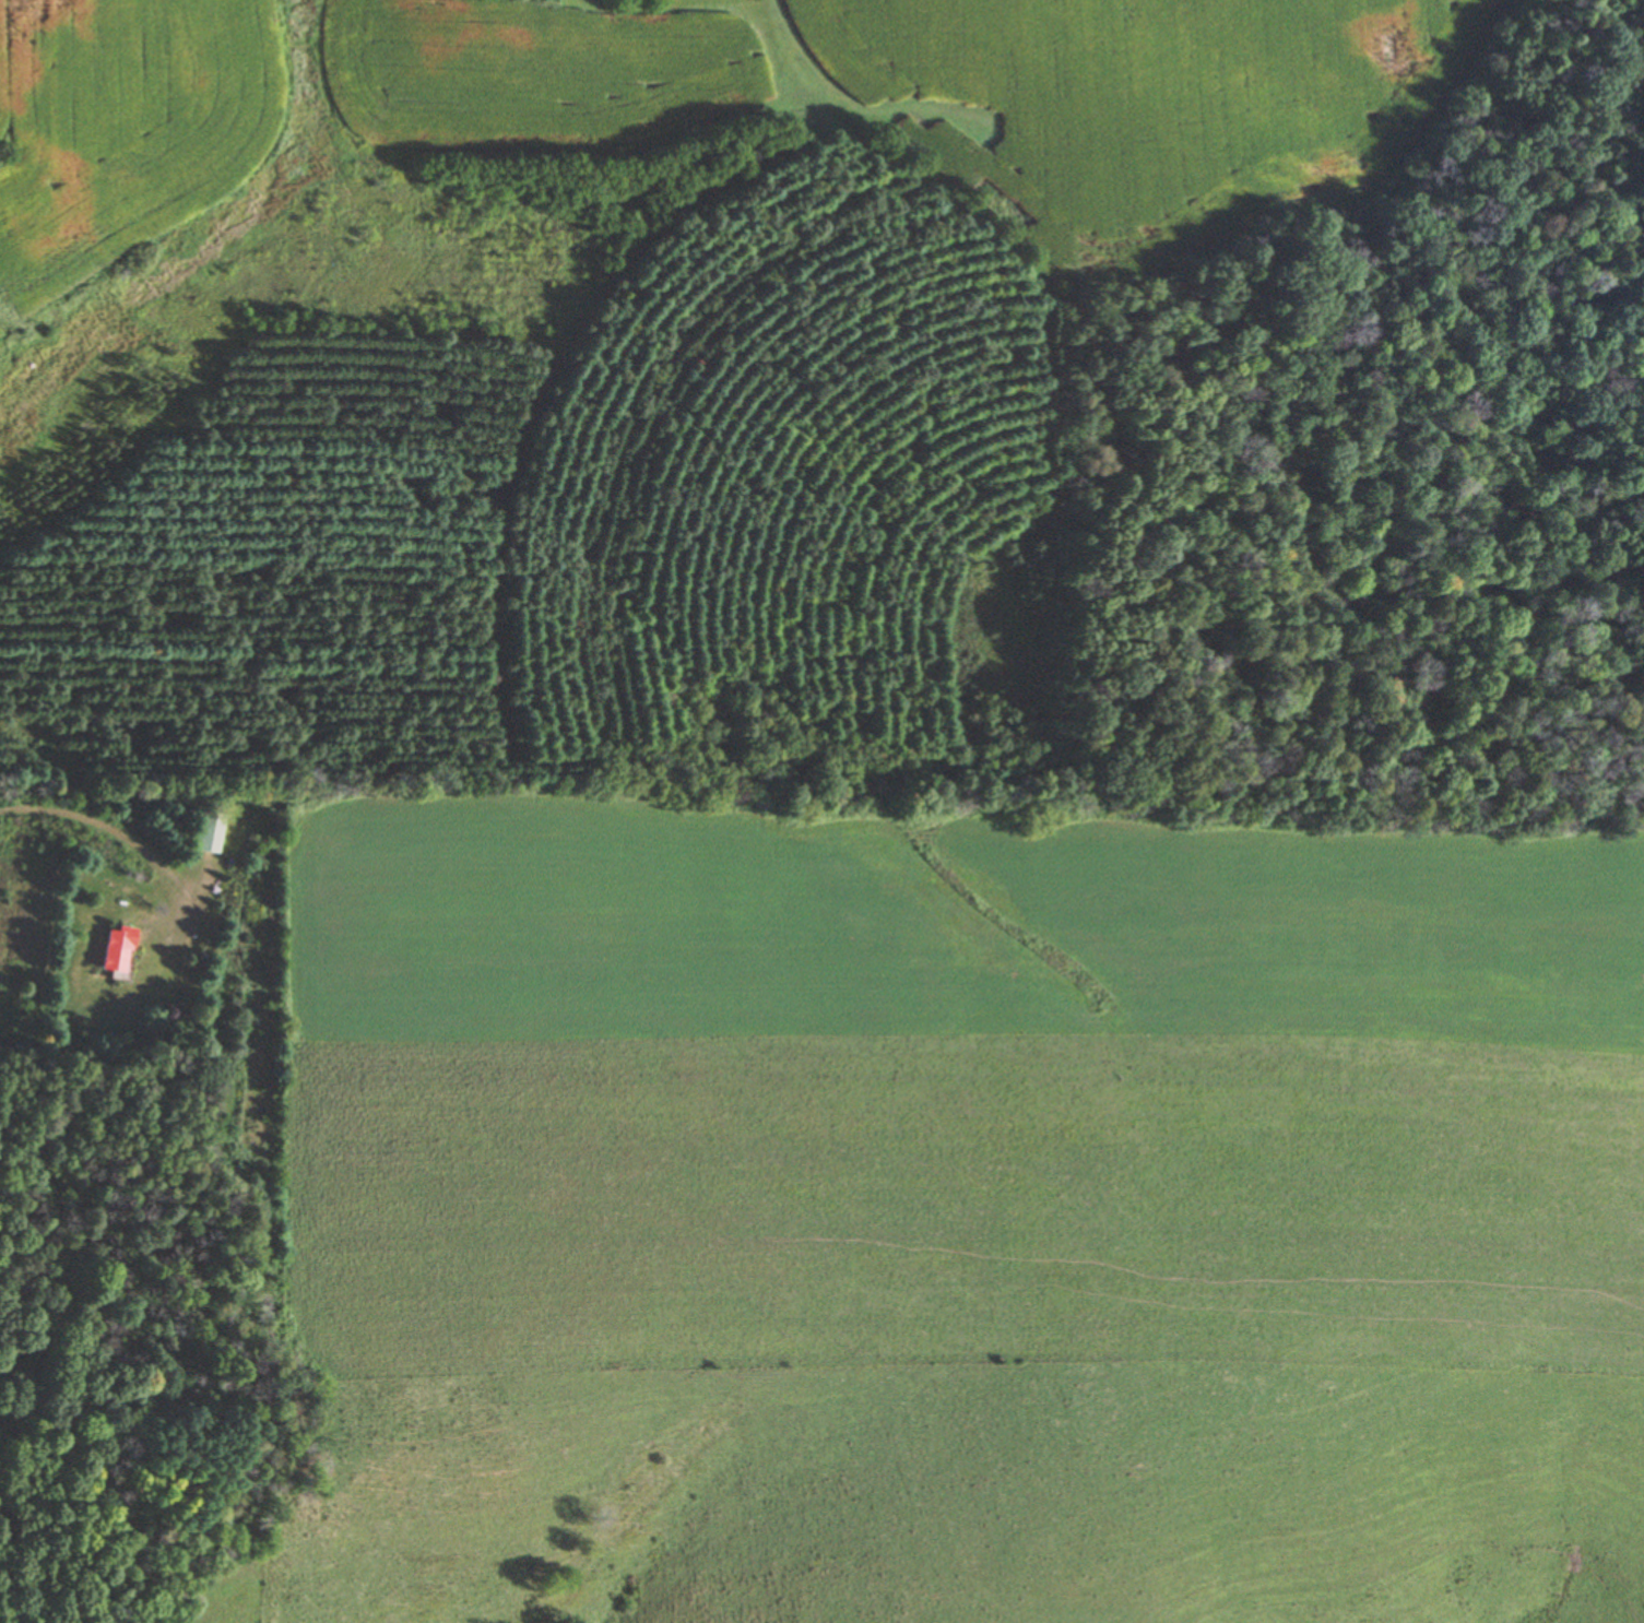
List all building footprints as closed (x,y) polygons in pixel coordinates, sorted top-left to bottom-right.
[(188,852),(215,856),(220,817),(194,813),(188,852)] [(102,931),(94,970),(120,976),(130,930),(112,926),(111,933),(102,931)]
